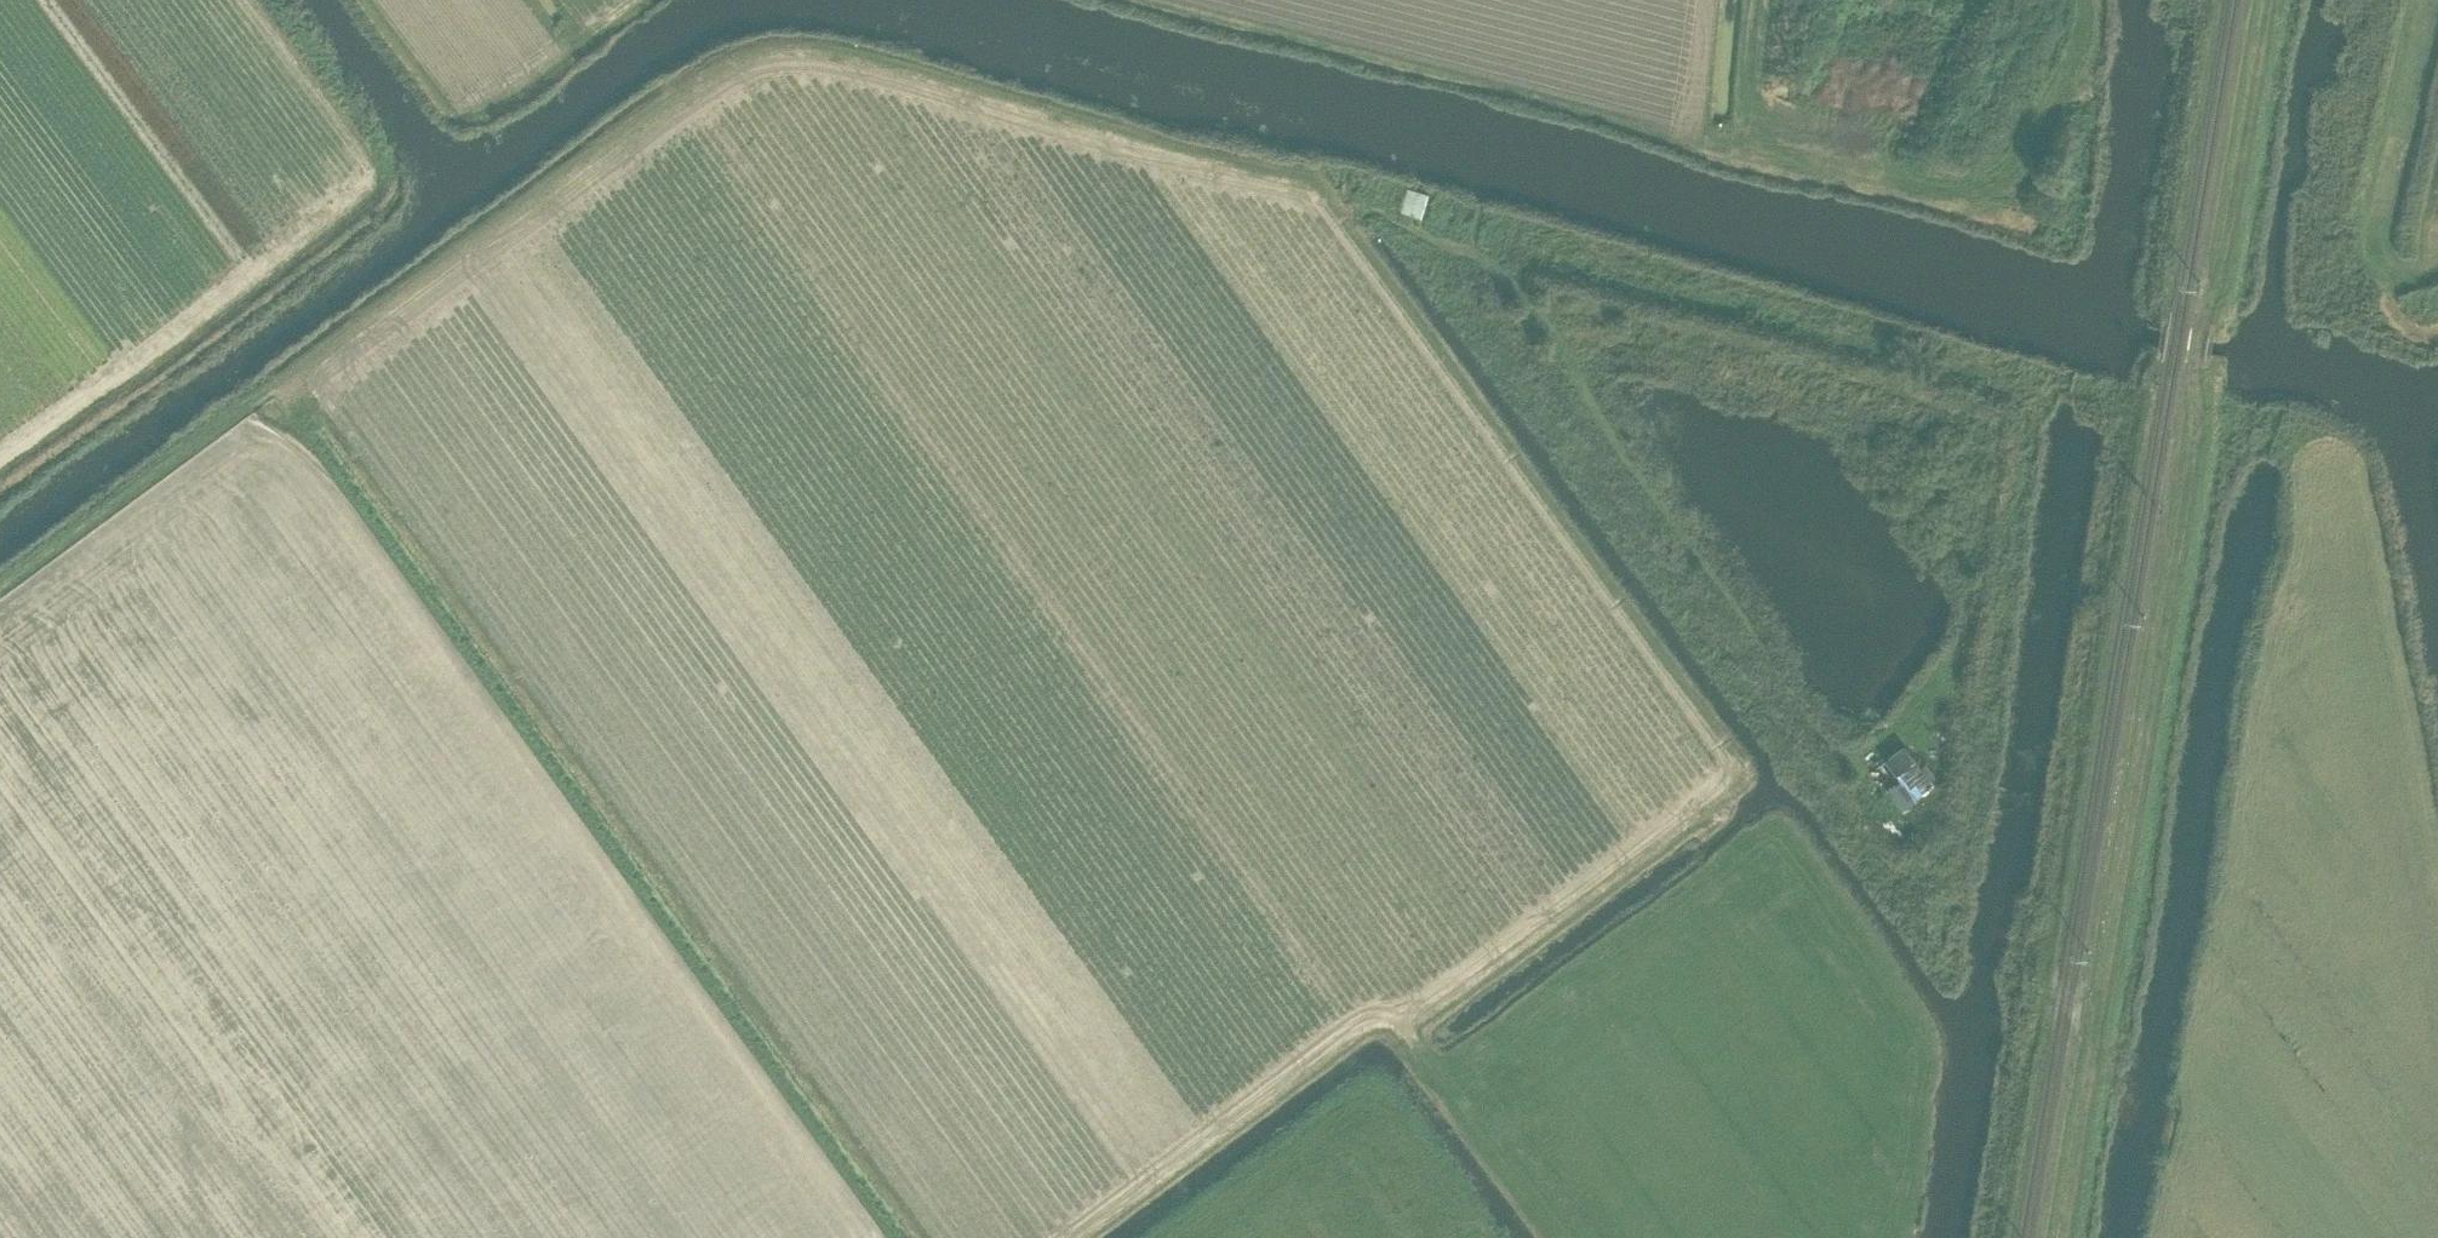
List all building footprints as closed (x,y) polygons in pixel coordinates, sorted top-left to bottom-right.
[(1917,796),(1936,783),(1917,757),(1899,771),(1917,796)]
